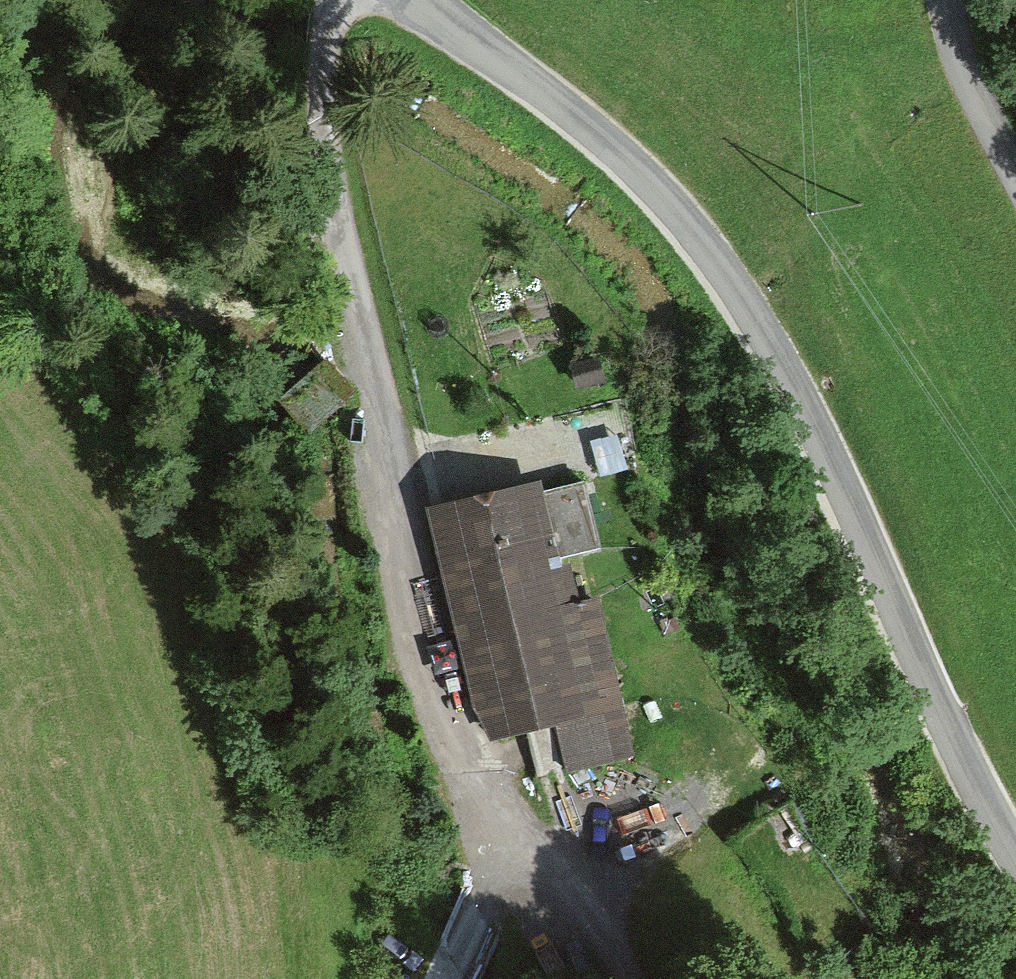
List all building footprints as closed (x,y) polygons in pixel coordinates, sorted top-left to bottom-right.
[(543,483),(423,512),(480,753),(555,735),(565,776),(637,759),(600,602),(580,607),(568,559),(602,551),(586,485),(546,495),(543,483)]
